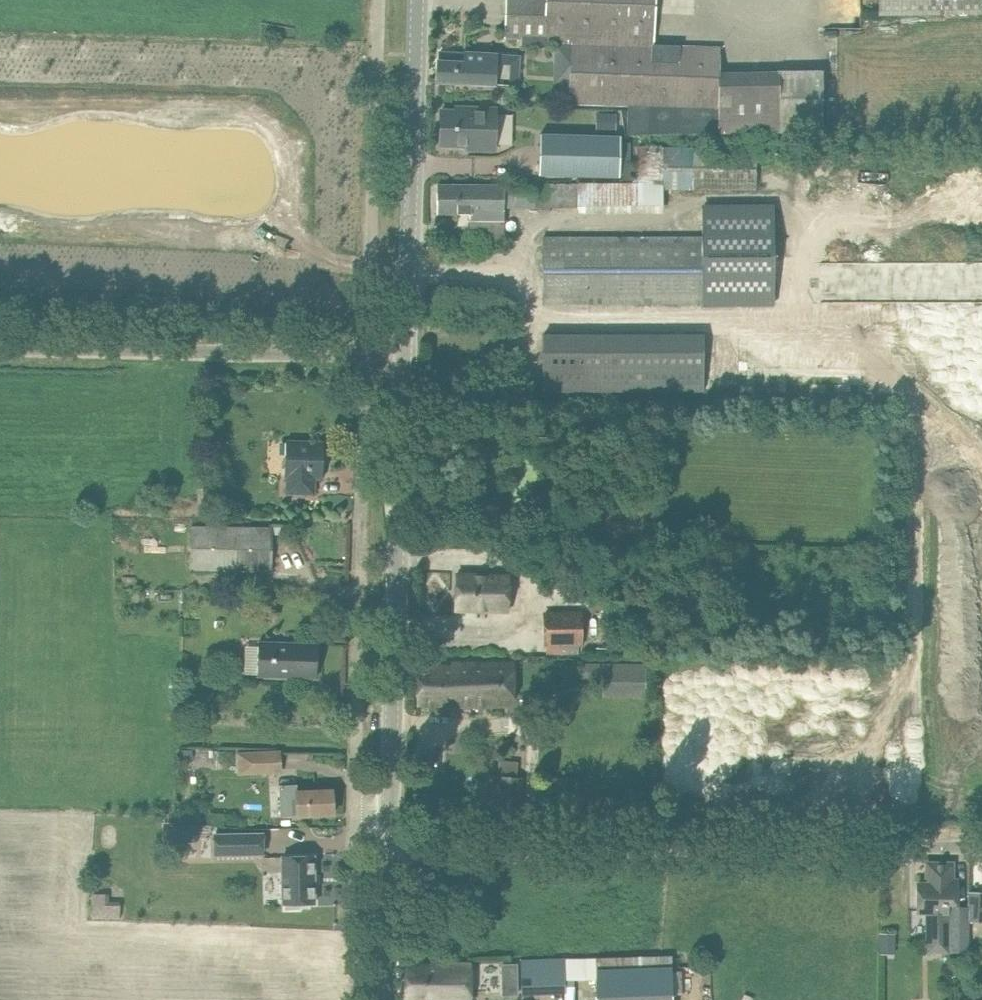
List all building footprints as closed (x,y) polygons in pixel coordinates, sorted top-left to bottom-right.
[(778,71),(719,70),(719,47),(653,45),(654,0),(507,0),(505,38),(522,39),(522,46),(545,47),(542,102),(628,105),(627,134),(779,131),(824,131),(824,71),(778,71)] [(862,0),(824,0),(824,16),(862,17),(862,0)] [(878,8),(981,8),(981,0),(878,0),(878,8)] [(509,71),(518,71),(519,56),(496,55),(497,54),(464,52),(464,56),(457,55),(457,53),(439,52),(439,61),(438,61),(436,81),(509,85),(509,71)] [(468,145),(468,148),(495,149),(496,109),(469,108),(469,112),(440,111),(439,144),(468,145)] [(602,111),(602,130),(614,131),(615,111),(602,111)] [(539,134),(538,174),(617,177),(619,137),(539,134)] [(661,190),(757,192),(757,151),(661,150),(661,190)] [(470,239),(490,239),(504,239),(504,208),(578,208),(577,184),(457,185),(437,185),(437,214),(470,214),(470,239)] [(563,237),(543,237),(543,303),(563,303),(703,303),(775,303),(774,208),(702,208),(702,238),(563,237)] [(704,336),(543,336),(543,391),(703,391),(704,391),(704,336)] [(286,493),(294,494),(314,494),(315,479),(315,469),(323,470),(324,442),(286,441),(285,461),(285,477),(286,477),(286,493)] [(315,469),(315,479),(323,479),(323,470),(315,469)] [(142,558),(190,559),(190,570),(272,571),(272,527),(143,525),(142,558)] [(513,564),(498,563),(478,563),(478,574),(427,572),(425,610),(445,610),(511,613),(513,564)] [(544,645),(581,644),(581,612),(544,613),(544,645)] [(257,676),(317,678),(318,643),(259,641),(257,676)] [(456,705),(476,704),(508,705),(508,692),(513,692),(513,662),(470,662),(452,663),(452,665),(417,666),(418,704),(456,703),(456,705)] [(645,662),(580,662),(580,678),(602,678),(602,697),(645,697),(645,662)] [(251,770),(279,769),(278,752),(250,754),(251,770)] [(511,819),(512,804),(517,804),(520,778),(490,775),(486,817),(511,819)] [(281,817),(314,815),(334,814),(332,790),(322,790),(312,791),(279,792),(281,817)] [(197,842),(197,829),(197,828),(197,825),(173,826),(173,843),(197,842)] [(215,854),(263,853),(263,833),(215,834),(215,854)] [(314,856),(282,857),(283,903),(286,903),(286,908),(299,908),(299,903),(315,903),(314,856)] [(917,888),(917,912),(927,912),(927,941),(947,941),(947,905),(957,905),(957,885),(952,885),(953,863),(927,862),(926,888),(917,888)] [(120,918),(120,902),(104,901),(104,891),(92,891),(92,917),(120,918)] [(981,920),(981,893),(969,893),(968,919),(981,920)] [(880,933),(879,948),(895,949),(895,933),(880,933)] [(566,991),(598,989),(598,999),(672,999),(670,956),(597,958),(566,959),(566,991)] [(565,959),(522,960),(523,992),(566,991),(565,959)] [(405,964),(405,999),(471,999),(471,963),(405,964)] [(516,964),(501,965),(502,996),(517,995),(516,964)]
